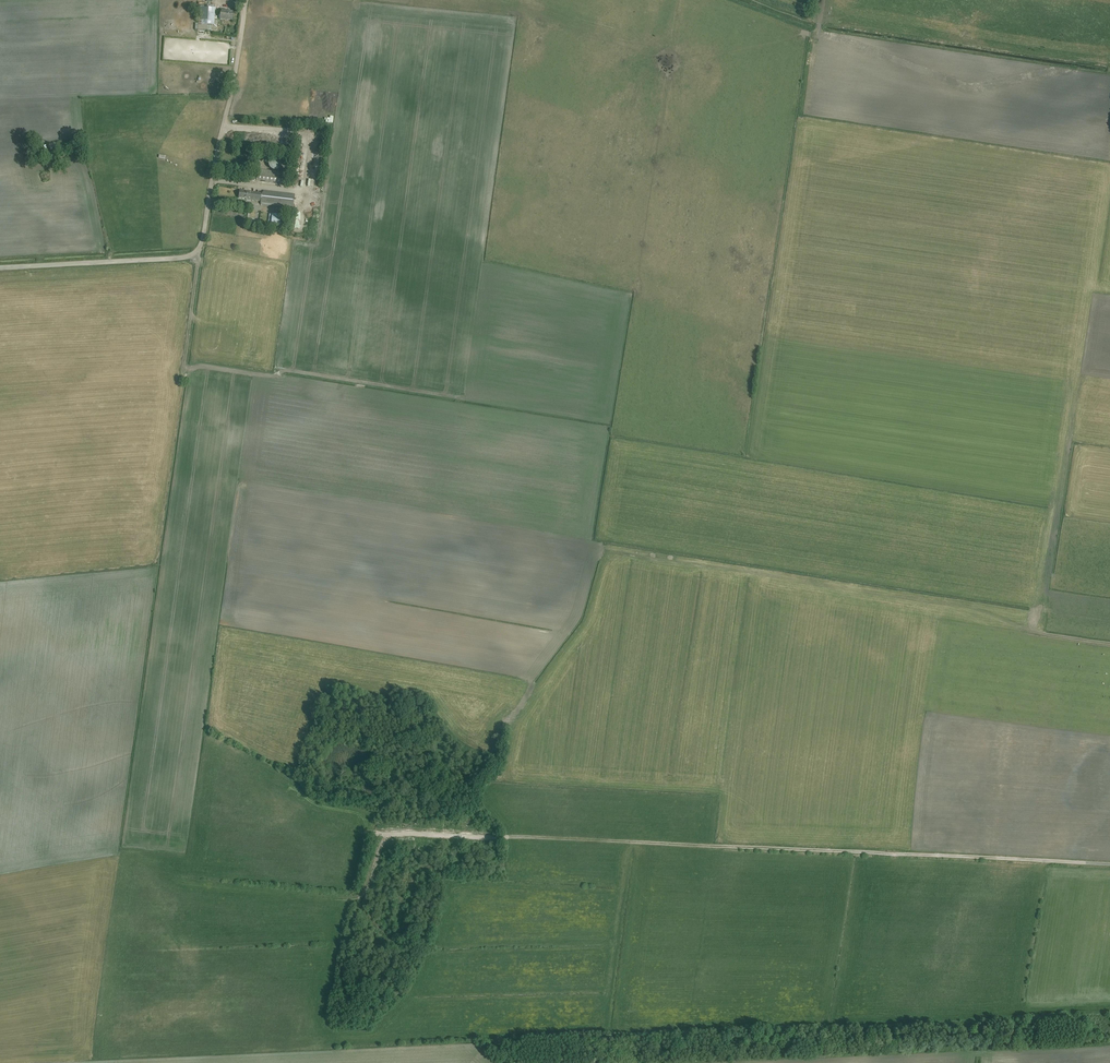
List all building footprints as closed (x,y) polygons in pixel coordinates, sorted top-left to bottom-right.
[(211,25),(214,25),(217,25),(217,21),(215,21),(215,17),(214,17),(215,8),(214,8),(199,7),(199,21),(198,30),(211,30),(211,33),(214,33),(214,28),(211,28),(211,25)] [(232,20),(233,11),(224,10),(225,9),(221,8),(220,19),(232,20)] [(64,143),(57,145),(50,146),(51,151),(53,151),(53,150),(65,148),(64,143)] [(37,150),(38,155),(39,157),(46,154),(45,152),(44,148),(37,150)] [(281,165),(281,163),(281,162),(280,160),(278,158),(276,157),(273,158),(271,159),(269,161),(269,162),(269,165),(270,167),(271,169),(272,169),(273,170),(275,170),(277,170),(280,168),(280,167),(281,166),(281,165)] [(283,172),(278,172),(258,169),(256,180),(282,183),(283,172)] [(294,195),(278,193),(264,191),(263,193),(244,191),(244,190),(240,190),(239,198),(246,199),(246,200),(261,201),(261,204),(293,208),(294,195)] [(269,213),(268,225),(279,226),(281,215),(269,213)] [(194,508),(198,473),(192,473),(188,507),(194,508)]
